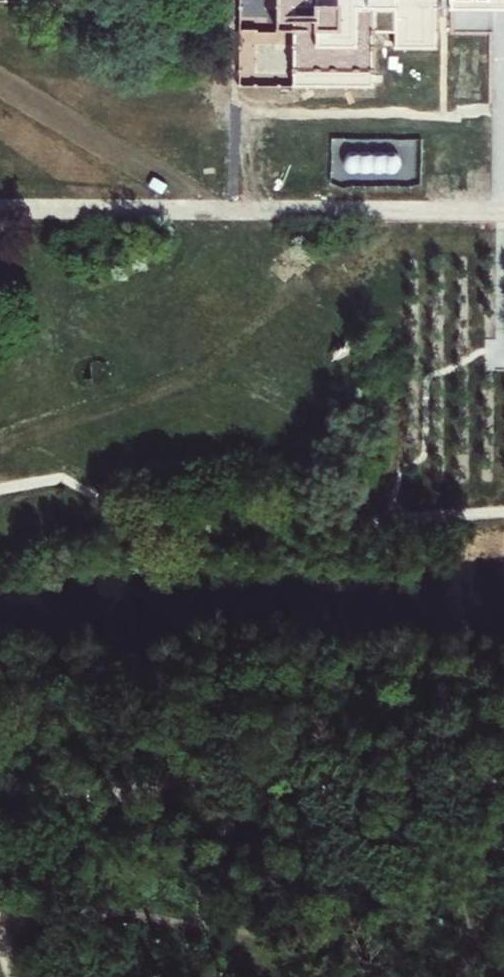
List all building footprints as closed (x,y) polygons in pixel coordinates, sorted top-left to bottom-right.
[(203,1),(281,2),(281,39),(246,39),(245,84),(376,85),(376,31),(398,31),(398,47),(438,47),(439,0),(203,0),(203,1)] [(246,39),(237,30),(236,74),(245,84),(246,39)]
